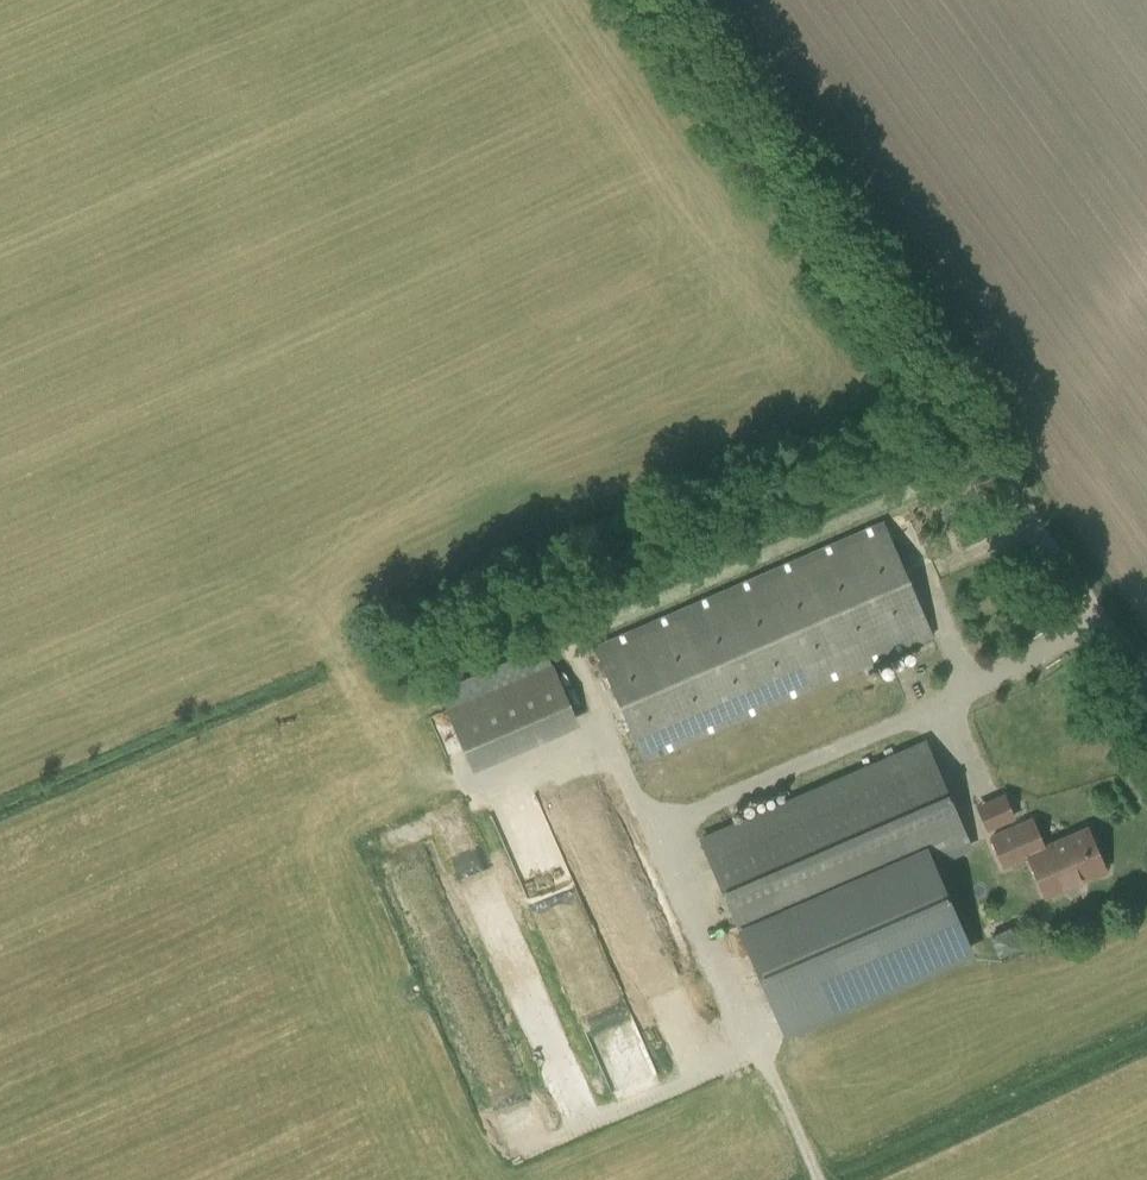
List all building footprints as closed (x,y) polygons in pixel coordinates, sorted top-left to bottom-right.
[(882,522),(595,646),(645,761),(932,637),(882,522)] [(447,709),(470,763),(574,718),(551,664),(447,709)] [(935,861),(970,846),(925,743),(702,839),(747,943),(786,1035),(975,953),(935,861)] [(992,837),(1004,866),(1028,855),(1046,896),(1104,870),(1086,829),(1043,847),(1031,820),(992,837)] [(1002,954),(1025,946),(1017,925),(995,933),(1002,954)]
